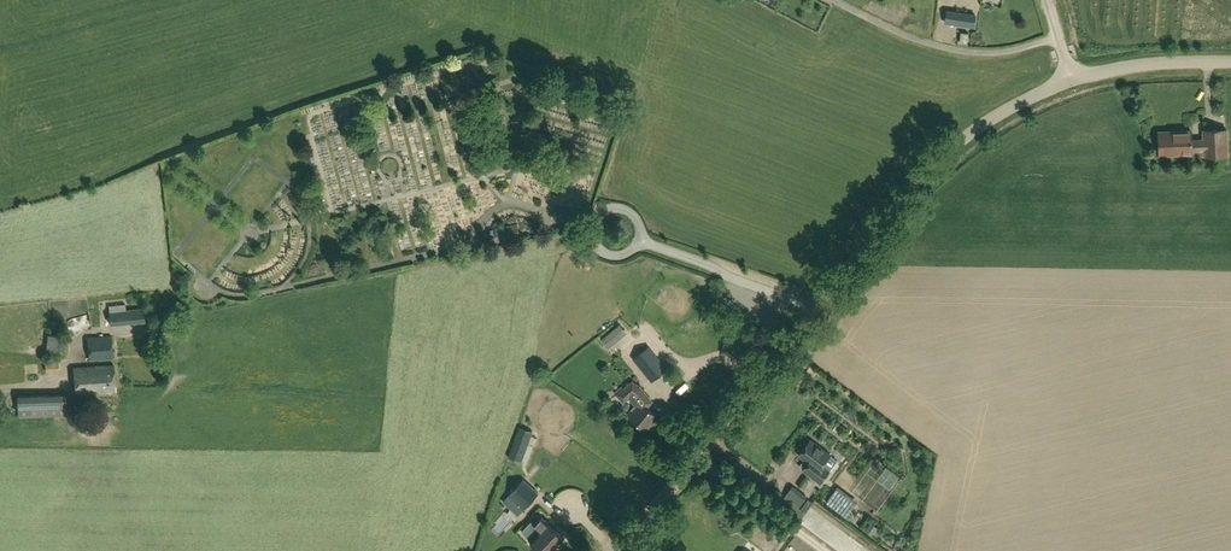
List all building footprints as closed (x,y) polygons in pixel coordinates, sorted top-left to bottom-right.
[(976,14),(948,10),(945,22),(974,27),(976,14)] [(960,42),(967,43),(969,33),(961,32),(960,42)] [(1228,128),(1202,129),(1202,138),(1193,139),(1193,129),(1157,131),(1159,156),(1193,155),(1193,152),(1203,151),(1203,157),(1229,156),(1228,128)] [(497,236),(508,234),(519,232),(518,223),(495,228),(497,236)] [(135,310),(109,312),(110,324),(136,322),(135,310)] [(163,336),(178,333),(175,321),(160,325),(163,336)] [(602,339),(606,345),(618,336),(613,330),(602,339)] [(88,357),(89,360),(113,359),(111,335),(87,336),(88,357)] [(634,359),(652,381),(667,369),(649,346),(634,359)] [(608,360),(597,369),(606,381),(617,372),(608,360)] [(75,393),(115,391),(114,365),(73,367),(75,393)] [(630,398),(636,405),(627,415),(646,430),(657,416),(644,405),(651,399),(641,387),(639,389),(633,382),(624,390),(622,386),(614,393),(623,404),(630,398)] [(66,394),(17,396),(18,416),(67,415),(66,394)] [(524,452),(532,431),(521,427),(513,447),(524,452)] [(810,439),(799,455),(809,462),(803,470),(821,483),(830,470),(823,465),(830,455),(810,439)] [(538,493),(523,480),(510,495),(525,508),(538,493)] [(807,496),(793,486),(782,500),(790,506),(785,511),(795,519),(802,509),(799,507),(807,496)] [(857,503),(837,488),(828,502),(847,516),(857,503)] [(775,501),(781,493),(775,489),(770,496),(775,501)] [(564,537),(542,517),(533,527),(529,523),(522,531),(530,539),(529,540),(541,550),(551,550),(557,545),(559,546),(561,546),(564,543),(564,541),(562,539),(564,537)] [(868,531),(875,537),(880,529),(873,524),(868,531)]
